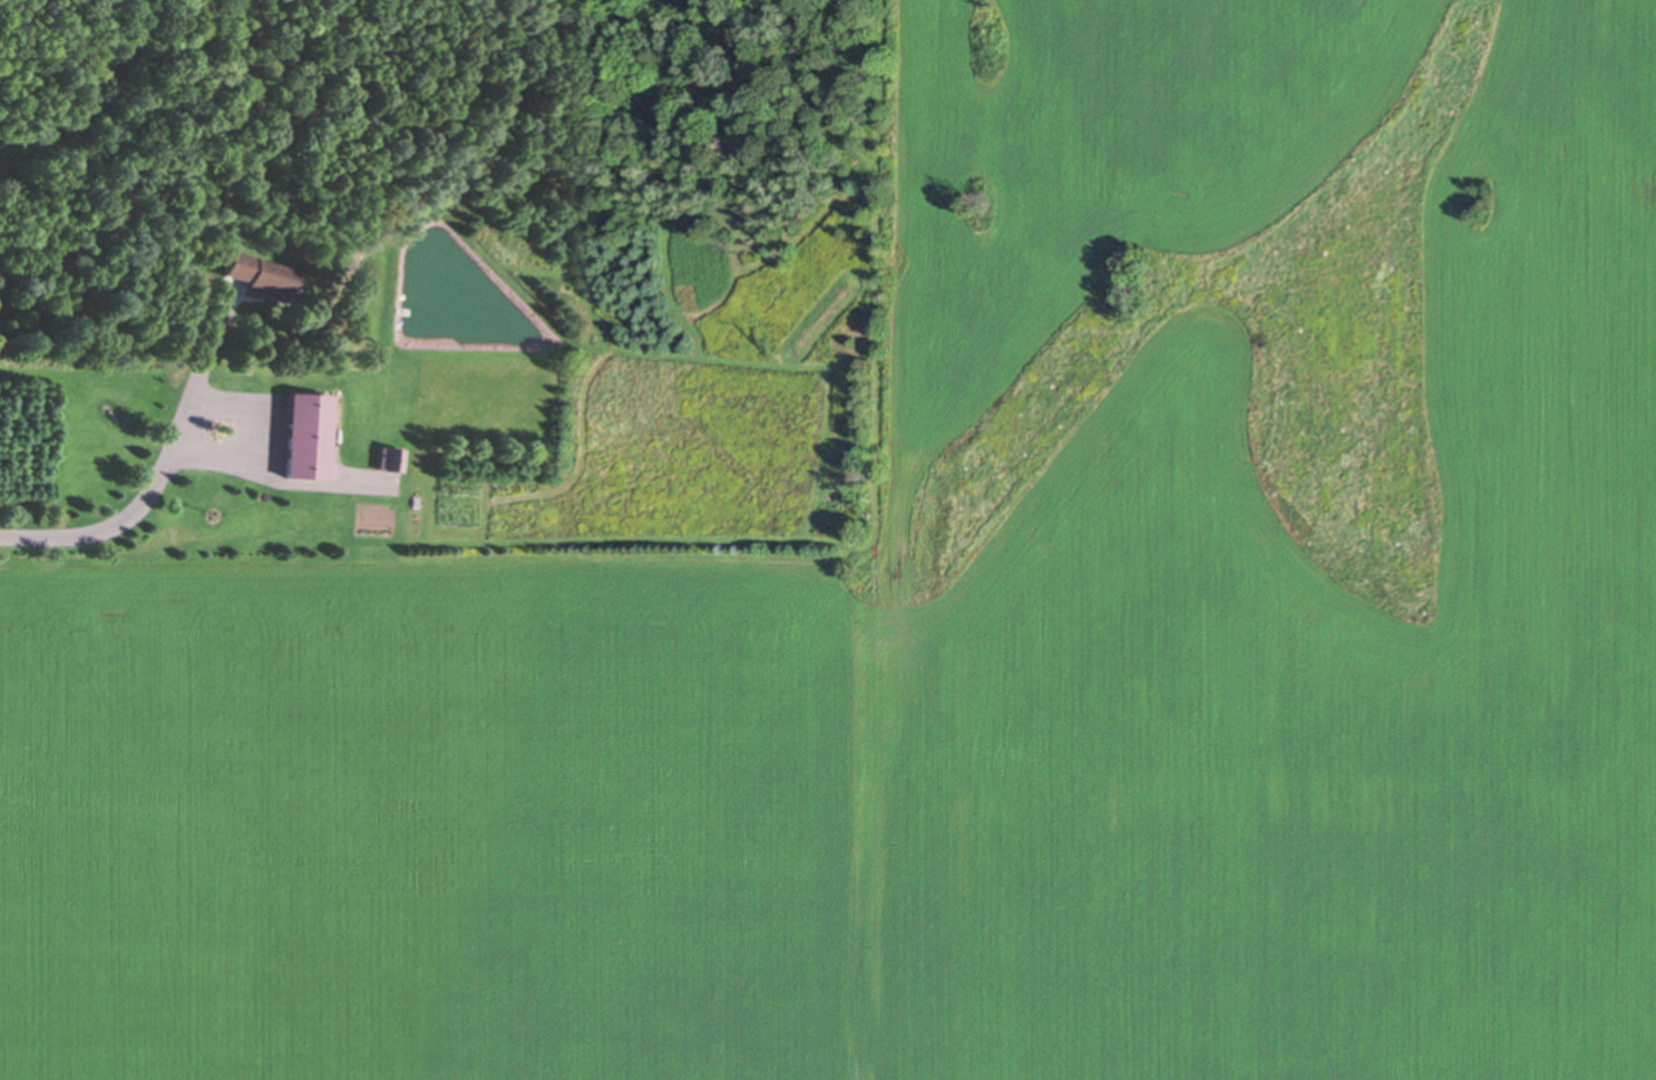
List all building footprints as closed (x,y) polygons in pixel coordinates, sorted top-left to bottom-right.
[(244,281),(242,290),(286,300),(294,266),(227,249),(221,275),(244,281)] [(325,478),(328,393),(284,392),(281,477),(325,478)] [(401,470),(401,448),(381,448),(381,470),(401,470)]
